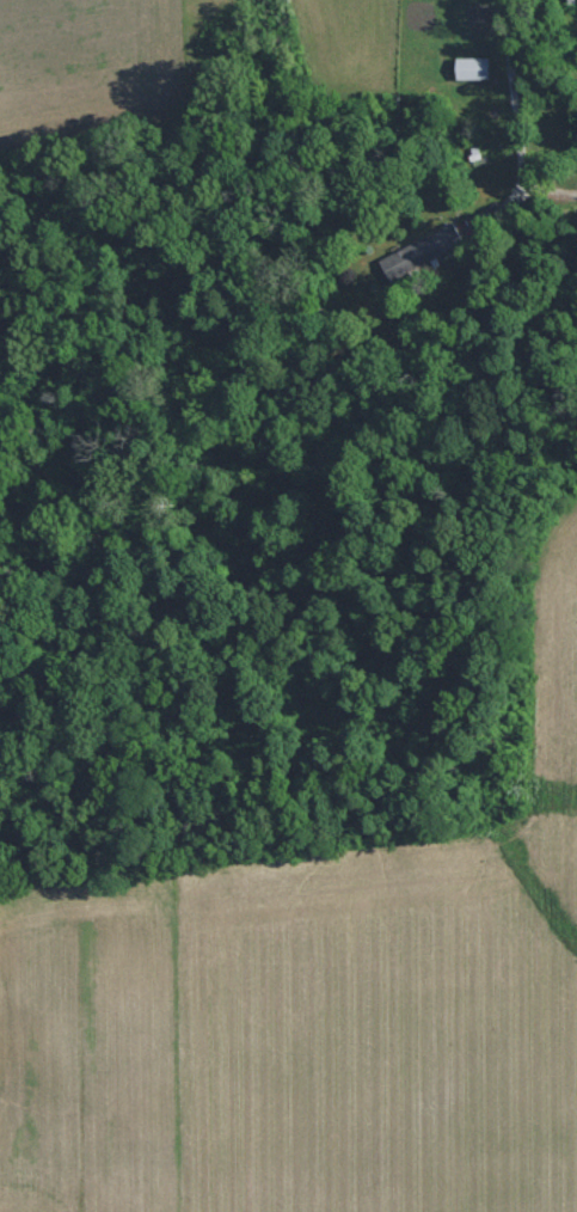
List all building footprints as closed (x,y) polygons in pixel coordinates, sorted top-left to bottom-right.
[(490,58),(458,59),(458,80),(491,80),(490,58)] [(464,246),(454,224),(380,258),(390,280),(464,246)]
